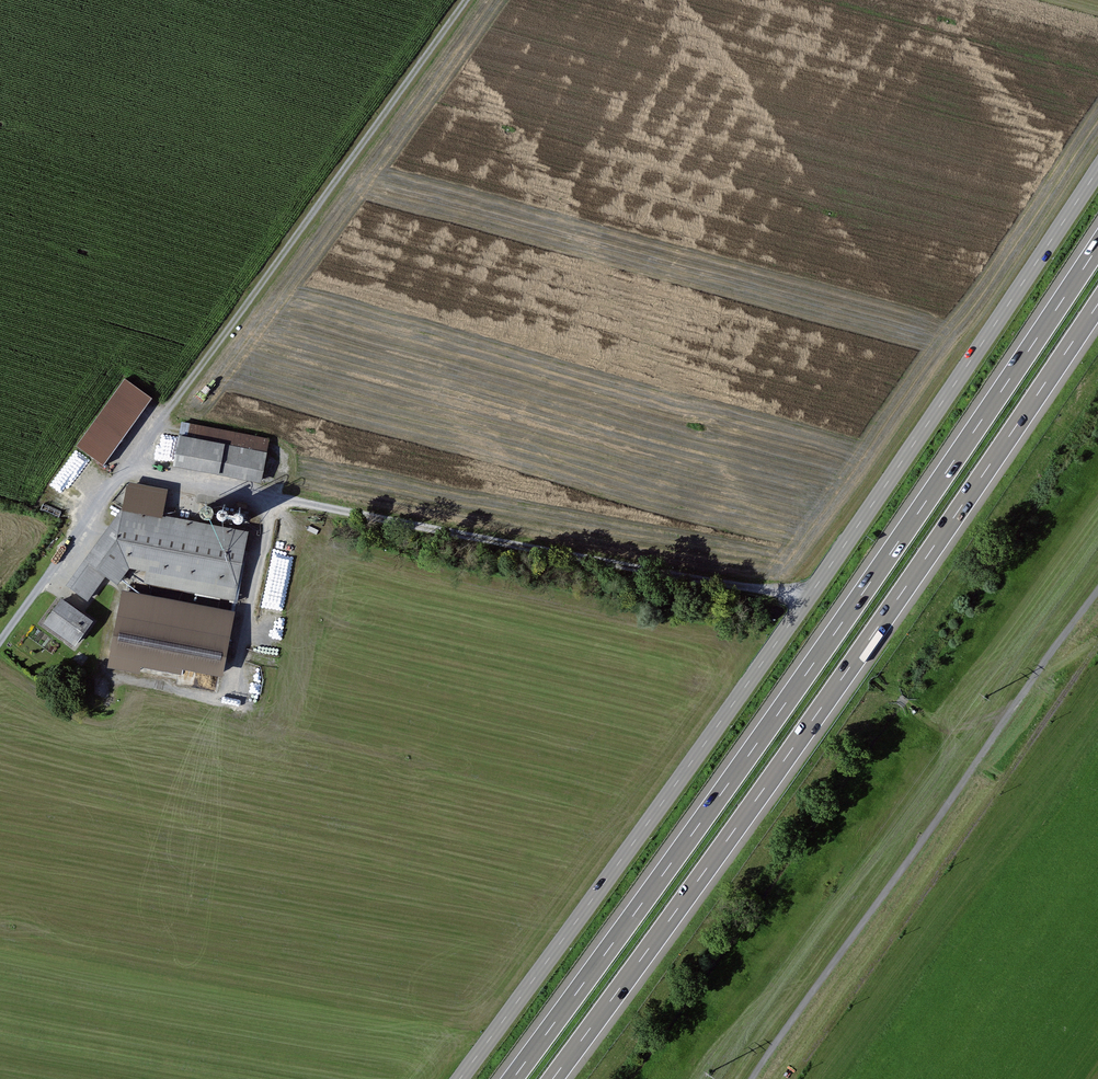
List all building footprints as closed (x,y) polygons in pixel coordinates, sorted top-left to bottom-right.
[(160,398),(132,377),(83,442),(111,463),(160,398)] [(275,437),(188,423),(181,465),(268,479),(275,437)] [(175,488),(136,480),(131,506),(73,582),(97,599),(113,577),(125,584),(135,568),(150,573),(149,581),(242,601),(256,530),(172,511),(175,488)] [(242,610),(128,590),(114,667),(146,672),(148,665),(189,673),(190,669),(230,676),(242,610)] [(101,619),(71,596),(52,620),(82,643),(101,619)]
